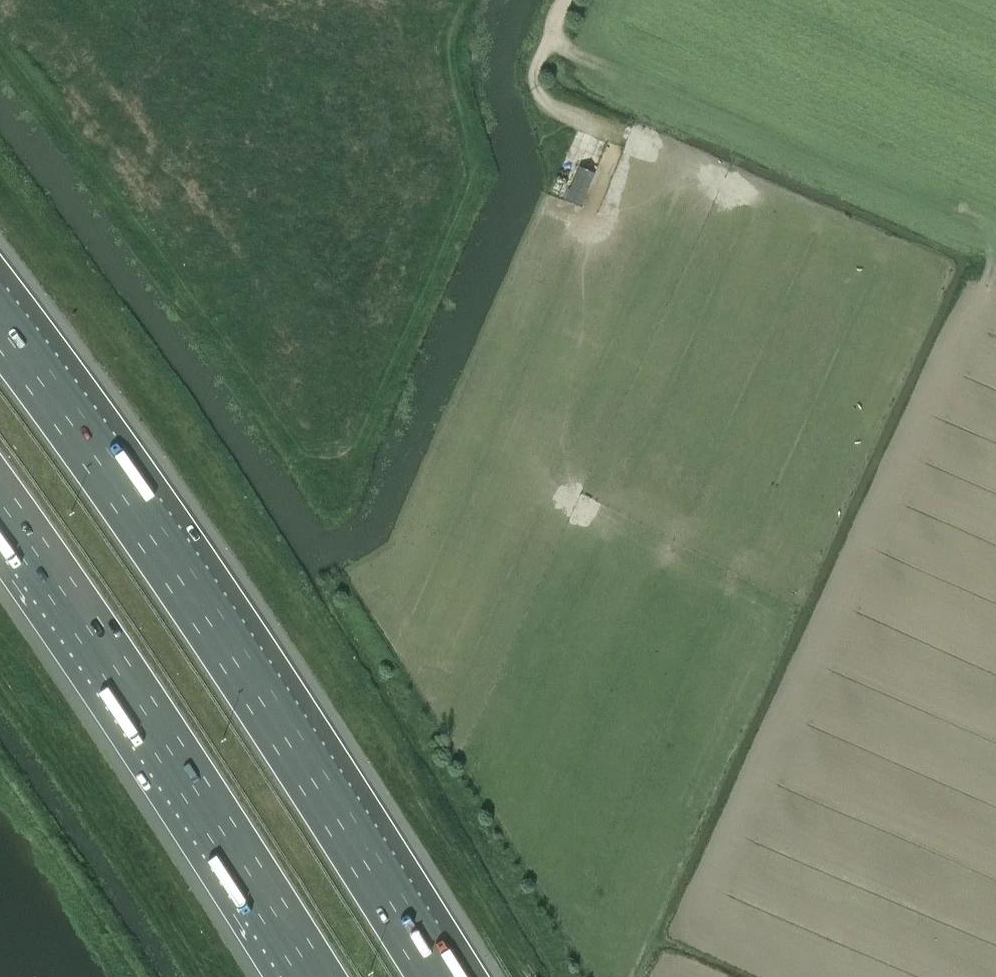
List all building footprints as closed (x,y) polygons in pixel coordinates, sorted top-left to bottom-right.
[(580,207),(595,173),(579,166),(565,200),(580,207)]
